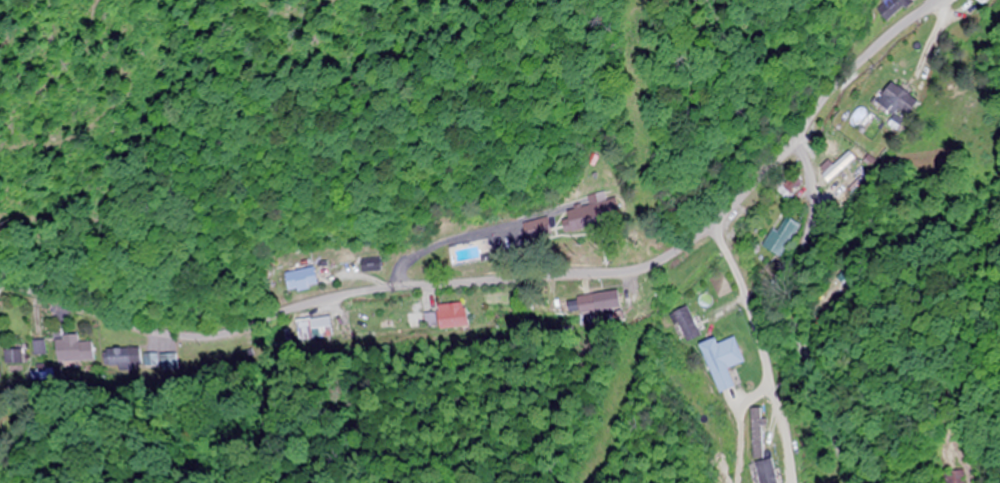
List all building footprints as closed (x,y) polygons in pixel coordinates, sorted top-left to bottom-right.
[(904,123),(918,102),(888,81),(874,102),(904,123)] [(801,185),(793,176),(776,193),(784,202),(801,185)] [(567,212),(571,231),(611,223),(607,204),(567,212)] [(787,260),(799,225),(777,217),(765,252),(787,260)] [(562,238),(559,218),(530,223),(533,243),(562,238)] [(285,276),(291,294),(324,284),(319,266),(285,276)] [(620,311),(619,294),(593,296),(594,312),(620,311)] [(435,328),(465,328),(465,305),(435,305),(435,328)] [(741,364),(731,339),(712,346),(709,340),(695,346),(714,395),(729,389),(722,371),(741,364)] [(50,342),(34,342),(34,360),(50,360),(50,342)] [(5,351),(6,371),(25,371),(25,351),(5,351)] [(774,463),(757,463),(757,482),(774,482),(774,463)] [(942,473),(942,482),(967,482),(967,473),(942,473)]
